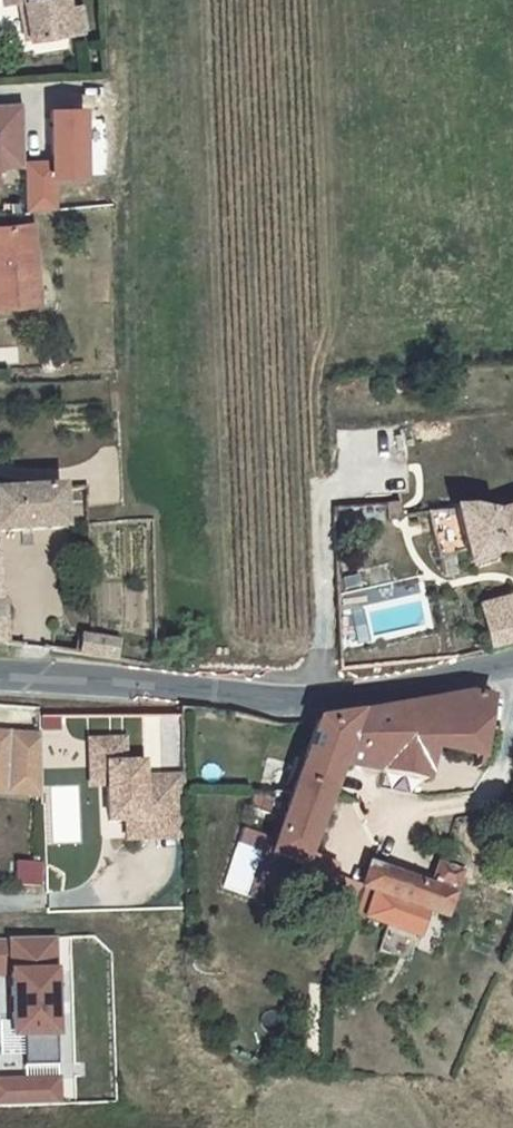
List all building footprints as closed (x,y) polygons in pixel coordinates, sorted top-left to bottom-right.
[(68,67),(81,65),(76,43),(64,45),(60,27),(46,29),(41,0),(0,0),(0,38),(19,35),(27,75),(68,67)] [(92,101),(53,103),(55,156),(28,157),(25,100),(0,102),(0,185),(4,185),(3,167),(25,166),(27,210),(60,208),(59,175),(95,173),(92,101)] [(0,256),(0,338),(45,333),(34,251),(0,256)] [(72,524),(69,481),(0,484),(0,635),(5,635),(2,529),(72,524)] [(481,501),(455,503),(464,550),(512,538),(512,494),(481,501)] [(512,644),(512,573),(483,579),(496,648),(512,644)] [(76,651),(124,657),(127,633),(79,626),(76,651)] [(407,719),(324,725),(265,837),(298,852),(347,754),(474,776),(494,681),(407,719)] [(37,791),(41,731),(0,728),(0,789),(37,791)] [(90,756),(88,782),(105,783),(103,802),(100,838),(118,840),(136,841),(134,859),(152,861),(157,800),(140,799),(141,785),(123,783),(125,759),(90,756)] [(88,782),(86,801),(103,802),(105,783),(88,782)] [(157,800),(152,861),(173,863),(177,802),(157,800)] [(118,840),(116,858),(134,859),(136,841),(118,840)] [(448,917),(465,875),(444,867),(435,888),(374,863),(366,884),(370,885),(378,889),(430,910),(448,917)] [(378,889),(370,885),(360,911),(367,915),(378,889)] [(430,910),(378,889),(367,915),(419,936),(430,910)] [(0,934),(0,973),(14,973),(16,1036),(66,1034),(62,932),(0,934)] [(0,1077),(0,1103),(62,1101),(61,1076),(0,1077)]
